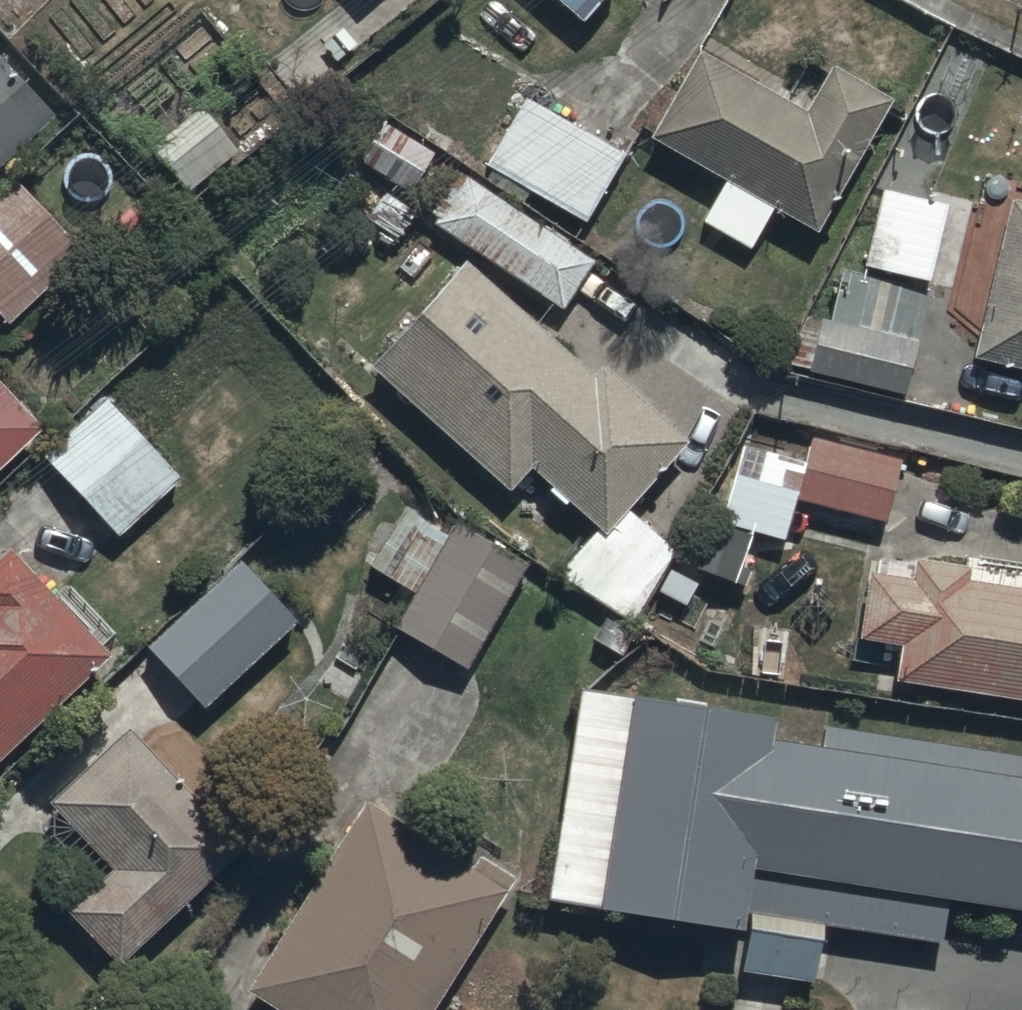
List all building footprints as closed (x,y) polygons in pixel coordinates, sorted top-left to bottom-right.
[(583,18),(600,0),(564,0),(583,18)] [(804,106),(702,45),(651,130),(727,175),(701,218),(752,248),(778,204),(819,228),(898,94),(834,56),(804,106)] [(57,111),(0,50),(0,164),(57,111)] [(627,149),(528,97),(489,173),(587,224),(627,149)] [(440,151),(376,107),(349,147),(413,190),(440,151)] [(596,256),(449,159),(418,207),(564,304),(596,256)] [(0,188),(0,310),(10,320),(89,246),(18,171),(0,188)] [(832,267),(808,365),(907,390),(954,199),(884,181),(861,274),(832,267)] [(1013,189),(975,354),(1021,364),(1021,191),(1013,189)] [(677,547),(631,504),(695,437),(611,357),(597,371),(470,249),(370,354),(510,489),(533,465),(599,527),(567,577),(632,614),(677,547)] [(0,374),(0,470),(48,427),(0,374)] [(111,396),(43,455),(114,536),(182,477),(111,396)] [(889,518),(902,457),(813,433),(805,459),(743,441),(721,515),(713,513),(696,564),(742,580),(753,528),(791,537),(799,499),(889,518)] [(532,554),(460,517),(401,630),(472,668),(532,554)] [(12,545),(0,557),(0,761),(114,650),(12,545)] [(301,616),(242,555),(149,644),(208,705),(301,616)] [(873,568),(865,632),(905,636),(900,676),(1021,691),(1021,584),(969,577),(971,561),(918,555),(916,573),(873,568)] [(581,684),(551,897),(750,926),(744,968),(820,978),(829,921),(946,938),(952,897),(1021,907),(1021,750),(823,722),(821,740),(774,733),(778,711),(652,693),(655,669),(623,665),(619,689),(581,684)] [(245,840),(130,722),(54,796),(96,839),(76,858),(97,880),(71,906),(123,959),(245,840)] [(367,794),(247,988),(284,1009),(437,1009),(520,868),(484,847),(477,859),(367,794)]
